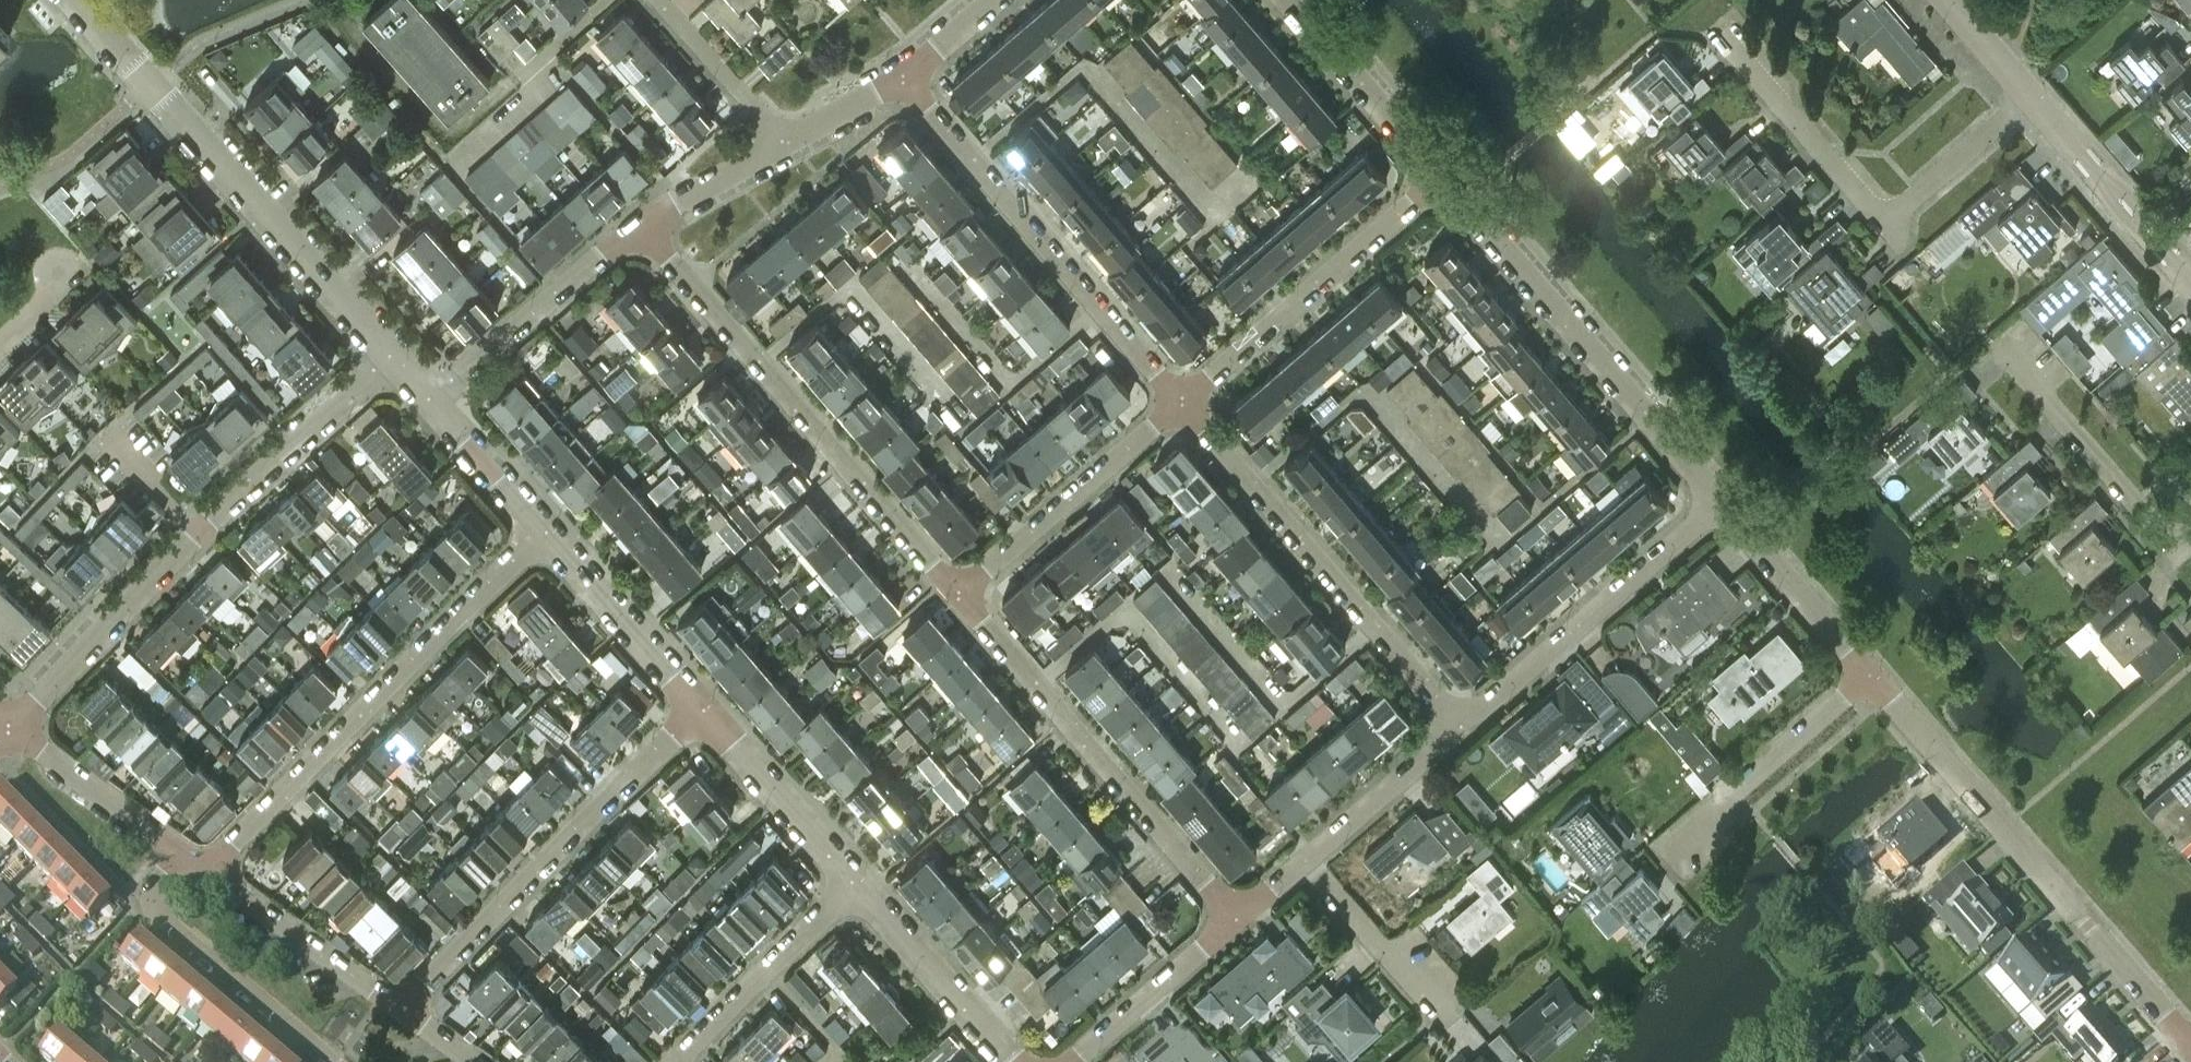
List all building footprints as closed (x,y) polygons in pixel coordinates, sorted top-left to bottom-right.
[(418,0),(387,0),(364,21),(410,73),(404,78),(412,87),(418,81),(449,117),(490,81),(418,0)] [(586,0),(539,0),(560,24),(586,0)] [(750,0),(708,0),(703,5),(713,17),(716,14),(742,42),(762,24),(745,4),(750,0)] [(1081,18),(1066,0),(1049,0),(1038,9),(1060,36),(1081,18)] [(1102,0),(1066,0),(1081,18),(1102,0)] [(1205,10),(1218,0),(1197,0),(1205,10)] [(1234,0),(1218,0),(1205,10),(1200,14),(1219,36),(1245,13),(1234,0)] [(1875,4),(1871,0),(1857,0),(1831,22),(1861,56),(1877,42),(1912,83),(1937,60),(1885,0),(1880,0),(1875,4)] [(467,2),(454,14),(464,25),(477,14),(467,2)] [(1039,54),(1060,36),(1038,9),(1017,27),(1039,54)] [(616,56),(642,32),(624,12),(598,35),(616,56)] [(1237,56),(1263,33),(1245,13),(1219,36),(1237,56)] [(510,49),(520,41),(498,16),(488,25),(510,49)] [(315,25),(293,44),(304,56),(316,45),(332,62),(341,54),(326,37),(315,25)] [(500,58),(510,49),(488,25),(479,33),(500,58)] [(8,35),(0,26),(0,42),(8,35)] [(1018,72),(1039,54),(1017,27),(996,46),(1018,72)] [(767,50),(784,35),(779,28),(761,43),(767,50)] [(634,76),(660,52),(642,32),(616,56),(634,76)] [(1255,77),(1281,54),(1263,33),(1237,56),(1255,77)] [(770,75),(801,48),(789,34),(758,61),(770,75)] [(583,36),(573,45),(577,49),(587,40),(583,36)] [(1158,64),(1155,67),(1131,39),(1104,62),(1129,90),(1125,93),(1174,150),(1178,147),(1211,185),(1238,163),(1204,123),(1207,121),(1158,64)] [(2147,41),(2137,50),(2129,40),(2108,57),(2125,77),(2115,86),(2132,107),(2153,89),(2145,79),(2154,71),(2162,81),(2184,63),(2166,42),(2156,51),(2147,41)] [(997,90),(1018,72),(996,46),(975,64),(997,90)] [(1630,79),(1620,87),(1632,100),(1638,95),(1656,115),(1659,113),(1668,123),(1702,94),(1660,46),(1649,55),(1653,59),(1630,79)] [(220,47),(208,57),(219,68),(225,63),(226,53),(220,47)] [(652,96),(678,73),(660,52),(634,76),(652,96)] [(355,66),(354,67),(342,53),(341,54),(332,62),(329,65),(342,78),(341,79),(350,89),(364,76),(355,66)] [(1273,98),(1299,75),(1281,54),(1255,77),(1273,98)] [(596,73),(587,62),(582,57),(570,68),(575,73),(584,84),(596,73)] [(2056,66),(2055,70),(2058,74),(2062,74),(2066,71),(2066,67),(2064,64),(2059,63),(2056,66)] [(977,108),(997,90),(975,64),(954,82),(977,108)] [(306,87),(296,76),(284,70),(277,76),(246,104),(264,124),(296,96),(306,87)] [(594,95),(606,84),(596,73),(584,84),(594,95)] [(670,116),(696,93),(678,73),(652,96),(670,116)] [(1291,119),(1317,96),(1299,75),(1273,98),(1291,119)] [(1077,77),(1063,90),(1073,102),(1088,89),(1077,77)] [(2190,90),(2182,81),(2161,99),(2177,118),(2167,126),(2186,147),(2190,143),(2190,89),(2190,90)] [(577,118),(588,108),(569,86),(557,96),(577,118)] [(363,125),(386,104),(375,92),(352,112),(363,125)] [(962,92),(950,102),(957,112),(970,101),(962,92)] [(688,137),(715,114),(696,93),(670,116),(688,137)] [(282,145),(314,117),(296,96),(264,124),(282,145)] [(571,123),(577,118),(557,96),(546,106),(565,128),(571,123)] [(1309,140),(1335,117),(1317,96),(1291,119),(1309,140)] [(621,125),(634,113),(623,100),(610,112),(621,125)] [(374,137),(397,117),(386,104),(363,125),(374,137)] [(554,138),(565,128),(546,106),(535,116),(554,138)] [(578,131),(595,115),(588,108),(577,118),(571,123),(578,131)] [(1023,162),(1050,139),(1059,132),(1040,111),(1005,142),(1023,162)] [(1724,166),(1734,158),(1697,115),(1663,144),(1674,156),(1671,159),(1689,180),(1692,177),(1700,186),(1724,166)] [(300,165),(332,137),(314,117),(282,145),(300,165)] [(537,153),(549,143),(529,121),(518,131),(537,153)] [(637,143),(649,132),(639,121),(627,131),(637,143)] [(1114,122),(1096,137),(1106,149),(1115,142),(1122,150),(1131,142),(1114,122)] [(561,146),(578,131),(571,123),(565,128),(554,138),(561,146)] [(896,167),(923,145),(906,125),(879,147),(896,167)] [(136,145),(140,142),(126,126),(85,162),(109,189),(110,190),(147,157),(136,145)] [(526,163),(531,158),(537,153),(518,131),(506,141),(526,163)] [(656,165),(668,154),(649,132),(637,143),(656,165)] [(420,144),(411,133),(400,143),(409,154),(420,144)] [(1770,202),(1795,181),(1757,138),(1734,158),(1724,166),(1734,179),(1731,182),(1749,203),(1752,200),(1761,210),(1770,202)] [(1041,183),(1068,160),(1050,139),(1023,162),(1041,183)] [(514,173),(526,163),(506,141),(495,151),(514,173)] [(538,166),(555,151),(549,143),(537,153),(531,158),(538,166)] [(1379,143),(1367,153),(1381,170),(1393,159),(1379,143)] [(913,187),(939,164),(923,145),(896,167),(913,187)] [(1622,146),(1606,160),(1611,170),(1629,154),(1622,146)] [(626,192),(647,174),(623,147),(603,166),(626,192)] [(1366,194),(1387,176),(1381,170),(1367,153),(1364,149),(1343,168),(1366,194)] [(333,203),(365,175),(347,154),(315,182),(333,203)] [(497,188),(509,178),(490,156),(478,166),(497,188)] [(161,165),(157,168),(147,157),(110,190),(109,189),(96,201),(108,215),(121,203),(134,217),(174,181),(161,165)] [(521,181),(538,166),(531,158),(526,163),(514,173),(521,181)] [(1059,204),(1086,181),(1068,160),(1041,183),(1059,204)] [(869,191),(879,182),(863,162),(852,171),(869,191)] [(929,206),(956,184),(939,164),(913,187),(929,206)] [(2053,198),(2049,202),(2017,165),(1959,215),(1977,235),(1984,230),(1999,247),(2010,237),(2033,264),(2053,247),(2043,236),(2060,221),(2071,233),(2077,227),(2053,198)] [(486,198),(497,188),(478,166),(466,176),(486,198)] [(606,210),(626,192),(603,166),(582,184),(606,210)] [(1345,212),(1366,194),(1343,168),(1322,186),(1345,212)] [(444,194),(456,184),(444,171),(433,181),(444,194)] [(2162,174),(2165,186),(2176,184),(2173,171),(2162,174)] [(352,223),(383,195),(365,175),(333,203),(352,223)] [(849,222),(869,204),(845,176),(825,193),(849,222)] [(493,206),(516,186),(509,178),(497,188),(486,198),(493,206)] [(184,199),(188,196),(174,181),(134,217),(146,230),(132,242),(144,256),(195,211),(184,199)] [(1077,225),(1104,202),(1086,181),(1059,204),(1077,225)] [(877,200),(888,191),(879,182),(869,191),(877,200)] [(62,183),(44,200),(53,209),(70,191),(62,183)] [(454,205),(465,195),(456,184),(444,194),(454,205)] [(585,228),(606,210),(582,184),(562,202),(585,228)] [(969,207),(973,204),(956,184),(929,206),(923,212),(939,231),(940,230),(946,225),(946,226),(969,207)] [(1324,231),(1345,212),(1322,186),(1301,204),(1324,231)] [(830,238),(849,222),(825,193),(806,210),(830,238)] [(369,243),(401,216),(383,195),(352,223),(369,243)] [(565,246),(585,228),(562,202),(542,220),(565,246)] [(1095,246),(1122,223),(1104,202),(1077,225),(1095,246)] [(1770,202),(1761,210),(1769,219),(1779,211),(1770,202)] [(1303,249),(1324,231),(1301,204),(1280,222),(1303,249)] [(1791,204),(1784,211),(1808,239),(1816,233),(1791,204)] [(985,226),(969,207),(946,226),(946,225),(940,230),(957,250),(985,226)] [(810,255),(830,238),(806,210),(786,227),(810,255)] [(902,229),(911,222),(901,210),(893,218),(902,229)] [(1746,239),(1733,251),(1770,294),(1782,283),(1783,282),(1793,274),(1817,253),(1826,245),(1846,227),(1837,215),(1816,233),(1808,239),(1806,241),(1779,210),(1779,211),(1769,219),(1746,239)] [(209,219),(205,222),(195,211),(144,256),(156,269),(170,257),(182,272),(223,235),(209,219)] [(486,243),(499,232),(488,220),(476,231),(486,243)] [(544,264),(565,246),(542,220),(521,238),(544,264)] [(1282,267),(1303,249),(1280,222),(1259,241),(1282,267)] [(412,272),(444,244),(426,223),(394,251),(412,272)] [(1135,249),(1140,244),(1122,223),(1095,246),(1113,266),(1135,248),(1135,249)] [(974,270),(1002,246),(985,226),(957,250),(974,270)] [(791,272),(810,255),(786,227),(767,244),(791,272)] [(497,254),(509,244),(499,232),(486,243),(497,254)] [(2103,235),(2026,302),(2047,325),(2092,286),(2120,318),(2100,336),(2123,361),(2124,360),(2153,336),(2166,325),(2143,299),(2144,298),(2145,296),(2145,295),(2146,294),(2146,291),(2146,288),(2145,285),(2143,282),(2142,280),(2141,280),(2103,235)] [(82,243),(91,254),(98,248),(88,237),(82,243)] [(912,240),(906,245),(913,253),(921,247),(914,239),(913,239),(912,240)] [(1441,279),(1464,259),(1446,239),(1423,259),(1441,279)] [(901,241),(894,248),(908,265),(915,259),(917,257),(913,253),(906,245),(902,240),(901,241)] [(1206,245),(1202,240),(1193,248),(1200,257),(1205,253),(1206,245)] [(1261,285),(1282,267),(1259,241),(1238,259),(1261,285)] [(430,292),(462,264),(444,244),(412,272),(430,292)] [(772,289),(791,272),(767,244),(747,261),(772,289)] [(1874,279),(1865,268),(1854,278),(1826,245),(1817,253),(1783,282),(1782,283),(1829,336),(1873,298),(1864,287),(1874,279)] [(104,246),(94,255),(105,267),(115,258),(104,246)] [(991,289),(1019,265),(1002,246),(974,270),(991,289)] [(231,258),(223,248),(222,248),(170,294),(183,309),(190,303),(187,299),(209,279),(225,297),(254,271),(238,252),(231,258)] [(1153,269),(1135,249),(1135,248),(1113,266),(1108,271),(1127,292),(1153,269)] [(523,284),(535,273),(515,251),(503,261),(523,284)] [(845,256),(825,273),(829,276),(837,286),(850,275),(854,271),(857,269),(855,268),(845,256)] [(867,285),(890,265),(882,257),(859,276),(867,285)] [(1240,303),(1261,285),(1238,259),(1217,277),(1240,303)] [(1458,299),(1481,279),(1464,259),(1441,279),(1457,298),(1458,299)] [(742,314),(772,289),(747,261),(728,278),(740,292),(730,300),(742,314)] [(448,313),(480,285),(462,264),(430,292),(448,313)] [(875,295),(898,275),(890,265),(867,285),(875,295)] [(1008,309),(1035,285),(1019,265),(991,289),(1008,309)] [(949,267),(934,280),(946,294),(961,282),(949,267)] [(1145,313),(1171,290),(1153,269),(1127,292),(1145,313)] [(240,314),(270,288),(254,271),(225,297),(218,302),(234,320),(240,314)] [(884,305),(907,285),(898,275),(875,295),(884,305)] [(825,296),(837,286),(829,276),(817,287),(825,296)] [(1380,323),(1401,305),(1378,278),(1357,297),(1380,323)] [(1467,324),(1497,298),(1481,279),(1458,299),(1457,298),(1450,304),(1467,324)] [(623,322),(648,301),(630,280),(606,302),(623,322)] [(129,325),(138,317),(105,283),(78,308),(117,347),(129,327),(130,327),(129,325)] [(1413,283),(1403,291),(1412,302),(1422,293),(1413,283)] [(466,333),(498,305),(480,285),(448,313),(466,333)] [(892,315),(915,295),(907,285),(884,305),(892,315)] [(1024,328),(1052,304),(1035,285),(1008,309),(1024,328)] [(147,286),(132,300),(139,308),(154,295),(147,286)] [(249,338),(285,306),(270,288),(240,314),(249,337),(249,338)] [(957,288),(949,295),(954,301),(962,294),(957,288)] [(1162,334),(1189,311),(1171,290),(1145,313),(1162,334)] [(901,325),(924,305),(915,295),(892,315),(901,325)] [(1359,341),(1380,323),(1357,297),(1336,315),(1359,341)] [(1508,322),(1514,317),(1497,298),(1467,324),(1484,343),(1508,322)] [(808,311),(807,310),(799,300),(789,309),(798,320),(808,311)] [(640,342),(665,320),(648,301),(623,322),(640,342)] [(1888,315),(1878,303),(1868,312),(1879,323),(1888,315)] [(1041,348),(1069,324),(1052,304),(1024,328),(1041,348)] [(909,335),(932,315),(924,305),(901,325),(909,335)] [(271,350),(301,324),(285,306),(249,338),(250,338),(271,350)] [(116,348),(117,347),(78,308),(52,333),(85,367),(94,359),(95,360),(96,359),(116,348)] [(778,337),(798,320),(789,309),(769,326),(778,337)] [(1181,355),(1207,332),(1189,311),(1162,334),(1181,355)] [(849,329),(852,327),(857,322),(849,312),(841,320),(849,329)] [(918,345),(941,325),(932,315),(909,335),(918,345)] [(1338,359),(1359,341),(1336,315),(1315,333),(1338,359)] [(206,335),(213,329),(202,316),(195,323),(206,335)] [(658,362),(682,340),(665,320),(640,342),(658,362)] [(805,368),(835,342),(818,322),(788,348),(805,368)] [(857,322),(852,327),(859,335),(865,330),(858,322),(857,322)] [(1485,344),(1478,350),(1487,361),(1483,365),(1490,373),(1501,363),(1525,342),(1508,322),(1484,343),(1485,344)] [(280,373),(316,341),(301,324),(271,350),(280,372),(280,373)] [(926,355),(949,335),(941,325),(918,345),(926,355)] [(593,347),(595,345),(578,326),(563,338),(581,359),(593,348),(593,347)] [(1317,378),(1338,359),(1315,333),(1294,351),(1317,378)] [(222,353),(229,346),(218,334),(211,340),(222,353)] [(935,365),(958,345),(949,335),(926,355),(935,365)] [(1088,346),(1079,336),(1060,353),(1068,363),(1088,346)] [(2098,388),(2107,397),(2135,372),(2138,370),(2158,392),(2165,386),(2168,389),(2160,395),(2181,419),(2189,413),(2190,410),(2190,354),(2176,337),(2163,348),(2153,336),(2124,360),(2127,363),(2098,388)] [(1424,352),(1433,345),(1428,339),(1420,346),(1424,352)] [(70,382),(79,374),(46,340),(19,365),(57,404),(58,404),(70,384),(71,384),(70,382)] [(675,382),(700,361),(682,340),(658,362),(675,382)] [(303,386),(333,360),(316,341),(280,373),(281,374),(281,373),(303,385),(303,386)] [(875,341),(868,347),(878,357),(884,352),(875,341)] [(822,387),(852,361),(835,342),(805,368),(822,387)] [(1507,393),(1542,362),(1525,342),(1501,363),(1490,373),(1507,393)] [(1005,361),(1014,353),(1006,344),(997,352),(1005,361)] [(944,375),(966,355),(958,345),(935,365),(944,375)] [(199,365),(212,354),(206,347),(192,358),(199,365)] [(167,370),(178,360),(169,350),(158,360),(167,370)] [(1296,396),(1317,378),(1294,351),(1273,370),(1296,396)] [(237,370),(244,364),(233,352),(226,358),(237,370)] [(565,364),(572,359),(566,352),(553,363),(567,380),(574,374),(565,364)] [(1059,371),(1068,363),(1060,353),(1050,361),(1059,371)] [(1426,360),(1442,378),(1450,371),(1434,353),(1426,360)] [(952,385),(975,365),(966,355),(944,375),(952,385)] [(2086,356),(2075,366),(2088,381),(2099,371),(2086,356)] [(574,374),(580,369),(572,359),(565,364),(574,374)] [(598,360),(589,368),(598,378),(607,370),(598,360)] [(1391,375),(1398,369),(1389,360),(1383,366),(1391,375)] [(838,407),(868,381),(852,361),(822,387),(838,407)] [(1071,366),(1080,377),(1087,371),(1078,361),(1071,366)] [(1535,403),(1559,381),(1542,362),(1507,393),(1524,413),(1536,403),(1535,403)] [(181,381),(193,370),(187,363),(175,374),(181,381)] [(57,404),(19,365),(0,383),(0,397),(26,424),(35,416),(36,417),(37,416),(57,405),(57,404)] [(961,395),(984,375),(975,365),(952,385),(961,395)] [(1110,411),(1130,394),(1105,366),(1086,383),(1110,411)] [(1439,390),(1436,394),(1412,366),(1386,388),(1410,416),(1407,419),(1456,476),(1459,473),(1492,511),(1518,489),(1485,451),(1489,448),(1439,390)] [(253,388),(260,382),(249,369),(242,376),(253,388)] [(620,369),(603,384),(615,399),(633,384),(620,369)] [(1275,414),(1296,396),(1273,370),(1252,388),(1275,414)] [(508,422),(541,394),(523,373),(508,386),(504,383),(488,397),(491,400),(490,401),(508,422)] [(715,416),(740,394),(723,374),(698,396),(715,416)] [(969,405),(992,385),(984,375),(961,395),(969,405)] [(1029,395),(1041,385),(1033,376),(1021,386),(1029,395)] [(163,397),(177,385),(170,378),(157,389),(163,397)] [(1963,405),(1977,392),(1965,378),(1887,446),(1900,460),(1901,460),(1901,459),(1929,434),(1953,461),(1986,432),(1963,405)] [(855,426),(885,400),(868,381),(838,407),(855,426)] [(1447,388),(1455,397),(1464,390),(1456,381),(1447,388)] [(1552,422),(1576,401),(1559,381),(1535,403),(1536,403),(1552,422)] [(1091,428),(1110,411),(1086,383),(1066,400),(1091,428)] [(593,385),(583,394),(591,404),(601,395),(593,385)] [(977,413),(1000,394),(992,385),(969,405),(977,413)] [(1017,406),(1029,395),(1021,386),(1008,396),(1017,406)] [(268,406),(275,400),(265,387),(257,393),(268,406)] [(249,433),(268,417),(242,388),(241,388),(218,397),(217,397),(249,433)] [(1255,432),(1275,414),(1252,388),(1232,406),(1255,432)] [(618,398),(629,410),(638,402),(627,390),(618,398)] [(146,413),(159,402),(152,394),(139,405),(146,413)] [(525,442),(558,413),(541,394),(508,422),(525,442)] [(732,436),(757,414),(740,394),(715,416),(708,422),(726,442),(733,436),(732,436)] [(232,449),(249,433),(217,397),(217,398),(206,419),(232,449)] [(608,414),(615,408),(606,397),(599,403),(608,414)] [(872,446),(902,420),(885,400),(855,426),(872,446)] [(1071,445),(1091,428),(1066,400),(1047,417),(1071,445)] [(1569,442),(1593,421),(1576,401),(1552,422),(1569,442)] [(1318,418),(1326,411),(1318,402),(1310,409),(1318,418)] [(602,419),(608,414),(599,403),(592,409),(602,419)] [(1351,407),(1346,411),(1354,420),(1365,411),(1361,407),(1351,407)] [(20,431),(0,410),(0,458),(11,441),(12,440),(11,439),(20,431)] [(542,462),(575,433),(558,413),(525,442),(542,462)] [(749,455),(774,434),(757,414),(732,436),(733,436),(726,442),(742,462),(749,455)] [(376,454),(398,435),(381,416),(359,435),(376,454)] [(1370,416),(1359,426),(1364,432),(1375,423),(1370,416)] [(1052,461),(1071,445),(1047,417),(1027,433),(1052,461)] [(214,465),(232,449),(206,419),(183,428),(182,429),(214,465)] [(911,447),(919,440),(902,420),(872,446),(888,465),(889,465),(911,446),(911,447)] [(1586,461),(1610,440),(1593,421),(1569,442),(1586,461)] [(90,424),(83,431),(90,438),(97,431),(90,424)] [(665,435),(677,449),(687,440),(675,426),(665,435)] [(653,444),(659,439),(650,428),(643,433),(653,444)] [(180,495),(214,465),(182,429),(170,451),(169,451),(178,461),(162,475),(180,495)] [(947,449),(955,442),(945,430),(937,437),(947,449)] [(559,482),(592,452),(575,433),(542,462),(559,482)] [(645,451),(653,444),(643,433),(636,440),(645,451)] [(1032,478),(1052,461),(1027,433),(1008,450),(1032,478)] [(767,475),(791,454),(774,434),(749,455),(767,475)] [(393,473),(415,454),(398,435),(376,454),(393,473)] [(2027,463),(2042,449),(2031,437),(1984,477),(1995,490),(1994,491),(2018,519),(2051,491),(2027,463)] [(1507,440),(1500,446),(1510,458),(1518,452),(1507,440)] [(957,460),(965,453),(955,442),(947,449),(957,460)] [(1171,485),(1198,462),(1181,442),(1154,465),(1171,485)] [(1263,442),(1250,453),(1262,467),(1275,455),(1263,442)] [(1302,486),(1328,463),(1310,442),(1283,465),(1302,486)] [(344,483),(355,473),(330,446),(319,456),(344,483)] [(928,466),(911,447),(911,446),(889,465),(888,465),(884,468),(901,488),(928,466)] [(65,449),(54,456),(60,465),(71,458),(65,449)] [(1012,496),(1032,478),(1008,450),(988,467),(1012,496)] [(609,472),(592,452),(559,482),(576,502),(589,491),(589,490),(609,472)] [(687,460),(694,469),(704,460),(697,452),(687,460)] [(410,492),(432,473),(415,454),(393,473),(410,492)] [(785,496),(809,475),(791,454),(767,475),(785,496)] [(348,495),(321,465),(312,456),(307,460),(316,470),(298,485),(325,516),(348,495)] [(1188,505),(1215,482),(1198,462),(1171,485),(1184,500),(1188,505)] [(1320,507),(1346,484),(1328,463),(1302,486),(1320,507)] [(1656,463),(1649,469),(1658,480),(1665,473),(1656,463)] [(73,486),(84,474),(76,466),(65,478),(73,486)] [(918,508),(944,485),(928,466),(901,488),(918,508)] [(606,510),(633,488),(615,467),(609,472),(589,490),(589,491),(606,510)] [(724,478),(715,468),(702,479),(711,489),(724,478)] [(979,489),(989,480),(980,471),(970,480),(979,489)] [(1528,482),(1542,497),(1551,489),(1537,473),(1528,482)] [(680,490),(687,484),(678,474),(671,480),(680,490)] [(1645,519),(1666,500),(1644,474),(1623,492),(1645,519)] [(1125,475),(1120,479),(1127,487),(1132,482),(1125,475)] [(355,476),(345,485),(357,498),(366,489),(355,476)] [(46,485),(39,479),(29,489),(36,495),(46,485)] [(711,489),(723,504),(730,498),(734,494),(723,480),(711,489)] [(996,509),(1006,500),(989,480),(979,489),(996,509)] [(1145,508),(1155,500),(1138,480),(1128,489),(1145,508)] [(431,482),(417,495),(424,502),(438,488),(431,482)] [(1205,524),(1232,501),(1215,482),(1188,505),(1205,524)] [(55,502),(67,490),(60,483),(48,496),(55,502)] [(1338,528),(1364,505),(1346,484),(1320,507),(1338,528)] [(298,485),(280,502),(298,522),(307,532),(325,516),(298,485)] [(935,527),(961,505),(944,485),(918,508),(935,527)] [(623,530),(649,507),(633,488),(606,510),(623,530)] [(671,489),(660,498),(667,505),(677,497),(671,489)] [(1510,525),(1530,508),(1516,491),(1496,509),(1510,525)] [(1624,536),(1645,519),(1623,492),(1602,510),(1624,536)] [(1124,540),(1144,523),(1120,495),(1100,512),(1124,540)] [(2093,522),(2108,509),(2096,495),(2050,535),(2061,548),(2059,550),(2084,578),(2117,549),(2093,522)] [(415,496),(406,505),(411,510),(420,510),(425,505),(415,496)] [(829,525),(812,505),(805,497),(781,519),(805,546),(829,525)] [(133,543),(164,510),(151,498),(137,513),(121,498),(120,499),(99,510),(98,509),(98,510),(133,543)] [(1966,506),(1959,498),(1952,504),(1959,512),(1966,506)] [(1153,518),(1163,509),(1155,500),(1145,508),(1153,518)] [(39,519),(50,507),(44,501),(32,513),(39,519)] [(738,501),(727,509),(751,536),(761,527),(738,501)] [(1244,524),(1248,520),(1232,501),(1205,524),(1222,544),(1244,524)] [(280,539),(298,522),(280,502),(262,518),(280,539)] [(386,514),(377,504),(368,512),(378,522),(386,514)] [(952,547),(978,525),(961,505),(935,527),(952,547)] [(1356,549),(1382,526),(1364,505),(1338,528),(1356,549)] [(1,516),(9,524),(19,514),(12,506),(1,516)] [(472,551),(491,531),(468,507),(448,528),(472,551)] [(640,550),(667,527),(649,507),(623,530),(640,550)] [(721,524),(728,518),(719,508),(712,514),(721,524)] [(117,560),(133,543),(98,510),(97,510),(98,511),(88,533),(117,560)] [(1603,554),(1624,536),(1602,510),(1581,528),(1603,554)] [(408,528),(395,514),(393,512),(382,523),(396,538),(403,532),(408,528)] [(1131,548),(1124,540),(1100,512),(1081,528),(1105,557),(1108,554),(1115,562),(1131,548)] [(1175,525),(1183,517),(1178,512),(1170,520),(1175,525)] [(714,530),(721,524),(712,514),(705,520),(714,530)] [(1546,530),(1552,524),(1544,514),(1538,520),(1546,530)] [(31,528),(34,524),(27,518),(15,531),(22,537),(23,536),(32,545),(41,536),(38,532),(37,534),(31,528)] [(246,539),(238,546),(262,570),(287,547),(280,539),(262,518),(243,535),(246,539)] [(1231,570),(1261,544),(1244,524),(1222,544),(1214,550),(1231,570)] [(822,566),(847,545),(829,525),(805,546),(822,566)] [(394,538),(383,526),(368,540),(380,552),(394,538)] [(738,544),(745,538),(735,526),(728,532),(738,544)] [(1374,570),(1400,547),(1382,526),(1356,549),(1374,570)] [(658,570),(684,547),(667,527),(640,550),(658,570)] [(475,554),(472,551),(448,528),(433,543),(460,569),(475,554)] [(1105,557),(1081,528),(1061,545),(1086,574),(1085,574),(1092,582),(1112,565),(1105,557)] [(1582,573),(1603,554),(1581,528),(1560,546),(1582,573)] [(1178,548),(1187,540),(1177,529),(1168,536),(1178,548)] [(343,557),(354,546),(338,530),(327,541),(343,557)] [(403,532),(396,538),(401,543),(407,536),(403,532)] [(1532,542),(1524,532),(1517,538),(1525,548),(1532,542)] [(100,577),(117,560),(88,533),(66,544),(100,577)] [(16,552),(21,546),(9,535),(4,541),(16,552)] [(1517,539),(1503,553),(1512,562),(1526,549),(1517,539)] [(1188,559),(1197,551),(1187,540),(1178,548),(1188,559)] [(444,585),(460,569),(433,543),(418,558),(441,582),(444,585)] [(755,567),(765,559),(753,543),(742,552),(755,567)] [(83,595),(100,577),(66,544),(65,545),(56,567),(55,568),(83,595)] [(1248,589),(1277,563),(1261,544),(1231,570),(1248,589)] [(839,586),(864,564),(847,545),(822,566),(839,586)] [(1066,591),(1085,574),(1086,574),(1061,545),(1041,562),(1066,591)] [(1561,591),(1582,573),(1560,546),(1539,564),(1561,591)] [(369,558),(360,549),(358,547),(352,554),(363,565),(369,558)] [(675,590),(701,567),(684,547),(658,570),(675,590)] [(1413,571),(1418,567),(1400,547),(1374,570),(1392,590),(1413,571)] [(33,568),(38,563),(26,551),(21,557),(33,568)] [(225,591),(243,573),(223,554),(206,572),(225,591)] [(348,580),(363,565),(352,554),(337,569),(348,580)] [(326,573),(336,564),(329,556),(319,565),(326,573)] [(2024,571),(2031,565),(2024,557),(2017,563),(2024,571)] [(426,597),(441,582),(418,558),(402,574),(426,597)] [(1679,644),(1737,594),(1706,558),(1640,616),(1636,623),(1637,630),(1646,645),(1665,628),(1679,644)] [(1047,607),(1066,591),(1041,562),(1022,579),(1047,607)] [(1483,562),(1473,569),(1482,580),(1491,572),(1483,562)] [(1265,609),(1294,583),(1277,563),(1248,589),(1265,609)] [(856,605),(881,584),(864,564),(839,586),(841,587),(832,594),(847,613),(856,605)] [(1540,609),(1561,591),(1539,564),(1518,582),(1540,609)] [(50,585),(55,579),(43,567),(38,573),(50,585)] [(1199,586),(1206,580),(1195,567),(1188,573),(1199,586)] [(1459,568),(1450,576),(1458,584),(1467,576),(1459,568)] [(1747,569),(1738,577),(1746,586),(1755,578),(1747,569)] [(1405,616),(1431,593),(1413,571),(1392,590),(1386,594),(1405,616)] [(208,609),(225,591),(206,572),(189,589),(208,609)] [(411,612),(426,597),(402,574),(387,589),(411,612)] [(331,575),(322,585),(332,596),(342,586),(331,575)] [(2134,601),(2148,589),(2137,575),(2090,615),(2102,628),(2100,630),(2124,657),(2127,655),(2148,679),(2183,649),(2162,624),(2157,628),(2134,601)] [(1141,606),(1163,586),(1155,578),(1133,597),(1141,606)] [(760,595),(766,590),(756,579),(751,584),(760,595)] [(1022,579),(1002,597),(1026,625),(1031,630),(1042,621),(1044,625),(1054,616),(1047,607),(1022,579)] [(16,596),(0,581),(0,613),(16,596)] [(1520,626),(1540,609),(1518,582),(1497,600),(1520,626)] [(534,633),(556,613),(538,594),(528,583),(506,601),(517,613),(534,633)] [(801,593),(807,588),(804,583),(797,589),(793,583),(786,589),(795,600),(802,594),(801,593)] [(1281,628),(1311,602),(1294,583),(1265,609),(1281,628)] [(67,601),(72,595),(60,584),(55,589),(67,601)] [(754,601),(760,595),(751,584),(743,591),(744,592),(736,599),(739,602),(748,595),(754,601)] [(874,625),(899,604),(881,584),(856,605),(874,625)] [(295,585),(286,594),(295,604),(304,595),(295,585)] [(1149,616),(1172,597),(1163,586),(1141,606),(1149,616)] [(1113,606),(1124,595),(1117,587),(1106,597),(1113,606)] [(191,626),(208,609),(189,589),(172,607),(191,626)] [(396,628),(411,612),(387,589),(372,604),(396,628)] [(789,605),(795,600),(786,589),(780,595),(789,605)] [(309,602),(323,615),(334,603),(320,590),(309,602)] [(721,617),(731,609),(723,599),(721,601),(712,591),(678,620),(695,640),(721,617)] [(1424,637),(1450,614),(1431,593),(1405,616),(1424,637)] [(753,602),(754,601),(748,595),(739,602),(744,608),(752,601),(753,602)] [(33,613),(16,596),(0,613),(0,635),(6,641),(33,613)] [(1101,616),(1113,606),(1106,597),(1094,608),(1101,616)] [(1157,625),(1180,606),(1172,597),(1149,616),(1157,625)] [(292,608),(292,607),(282,598),(274,605),(285,615),(292,608)] [(297,631),(316,612),(306,602),(287,621),(297,631)] [(1298,647),(1328,622),(1311,602),(1281,628),(1298,647)] [(381,643),(396,628),(372,604),(357,620),(381,643)] [(267,629),(277,620),(263,606),(253,615),(267,629)] [(1166,635),(1189,616),(1180,606),(1157,625),(1166,635)] [(191,627),(191,626),(172,607),(155,624),(174,644),(182,651),(198,634),(191,627)] [(731,609),(721,617),(695,640),(712,660),(738,637),(748,628),(731,609)] [(820,622),(811,611),(802,619),(811,630),(820,622)] [(1509,624),(1497,611),(1488,619),(1499,632),(1509,624)] [(921,653),(946,632),(928,612),(904,633),(921,653)] [(24,658),(51,629),(33,613),(6,641),(24,658)] [(551,652),(572,632),(556,613),(534,633),(551,652)] [(1441,658),(1468,635),(1450,614),(1424,637),(1441,658)] [(1174,645),(1197,626),(1189,616),(1166,635),(1174,645)] [(366,658),(381,643),(357,620),(342,635),(366,658)] [(794,635),(800,630),(791,620),(786,625),(794,635)] [(1074,639),(1085,630),(1075,620),(1065,629),(1074,639)] [(1315,667),(1345,641),(1328,622),(1298,647),(1315,667)] [(269,633),(268,632),(258,623),(241,641),(251,651),(269,633)] [(157,662),(174,644),(155,624),(137,642),(157,662)] [(827,624),(820,629),(828,638),(829,639),(835,634),(831,628),(827,624)] [(787,641),(794,635),(786,625),(770,637),(774,642),(782,635),(787,641)] [(283,644),(292,635),(282,626),(273,635),(283,644)] [(1183,655),(1206,636),(1197,626),(1174,645),(1183,655)] [(207,640),(211,635),(203,627),(198,632),(207,640)] [(820,629),(814,634),(822,643),(823,645),(829,639),(828,638),(820,629)] [(1054,656),(1074,639),(1065,629),(1045,646),(1054,656)] [(509,653),(512,651),(495,632),(484,642),(501,661),(510,654),(509,653)] [(568,670),(589,651),(572,632),(551,652),(568,670)] [(938,673),(963,652),(946,632),(921,653),(938,673)] [(1721,685),(1708,697),(1729,721),(1742,710),(1745,713),(1804,661),(1778,632),(1745,661),(1739,655),(1714,677),(1721,685)] [(225,659),(232,650),(213,634),(206,642),(225,659)] [(350,674),(366,658),(342,635),(326,651),(350,674)] [(1459,678),(1486,656),(1468,635),(1441,658),(1459,678)] [(1192,665),(1215,647),(1206,636),(1183,655),(1192,665)] [(729,680),(756,657),(738,637),(712,660),(729,680)] [(2065,651),(2072,645),(2066,637),(2058,644),(2065,651)] [(245,658),(251,651),(241,641),(234,647),(245,658)] [(877,661),(886,653),(878,644),(859,661),(887,693),(894,687),(885,677),(888,674),(877,661)] [(1125,655),(1132,663),(1144,653),(1137,645),(1125,655)] [(471,684),(488,666),(468,646),(450,664),(471,684)] [(1082,690),(1109,666),(1093,647),(1065,671),(1082,690)] [(1200,675),(1223,656),(1215,647),(1192,665),(1200,675)] [(956,693),(980,672),(963,652),(938,673),(956,693)] [(255,653),(248,660),(258,670),(261,673),(268,666),(255,653)] [(519,680),(526,674),(510,654),(501,661),(519,680)] [(819,664),(825,659),(821,655),(804,670),(811,679),(817,674),(821,678),(827,673),(819,664)] [(1363,666),(1355,657),(1353,655),(1334,672),(1344,683),(1363,666)] [(1209,685),(1232,666),(1223,656),(1200,675),(1209,685)] [(747,700),(773,677),(756,657),(729,680),(747,700)] [(216,685),(227,674),(210,659),(200,670),(203,672),(216,685)] [(821,690),(838,674),(825,659),(819,664),(827,673),(821,678),(817,674),(811,679),(821,690)] [(246,683),(258,670),(248,660),(236,673),(246,683)] [(1615,662),(1616,667),(1619,671),(1608,680),(1602,673),(1601,674),(1638,717),(1657,700),(1657,699),(1655,701),(1653,699),(1646,693),(1630,683),(1626,680),(1619,671),(1617,666),(1616,662),(1615,662)] [(322,703),(338,687),(314,664),(299,679),(322,703)] [(454,701),(471,684),(450,664),(433,681),(454,701)] [(1099,709),(1126,686),(1109,666),(1082,690),(1099,709)] [(1217,695),(1240,676),(1232,666),(1209,685),(1217,695)] [(582,683),(589,677),(581,669),(574,675),(582,683)] [(899,675),(897,677),(892,671),(888,674),(885,677),(894,687),(901,681),(899,680),(902,678),(899,675)] [(199,703),(216,685),(203,672),(185,690),(199,703)] [(636,672),(630,677),(633,681),(639,687),(645,681),(636,672)] [(973,713),(997,692),(980,672),(956,693),(973,713)] [(1335,690),(1344,683),(1334,672),(1326,679),(1335,690)] [(145,688),(154,678),(148,673),(138,683),(144,689),(145,688)] [(1613,698),(1592,673),(1572,691),(1563,682),(1523,718),(1521,715),(1491,741),(1504,757),(1519,744),(1541,769),(1573,742),(1568,736),(1613,698)] [(108,725),(132,700),(105,674),(81,699),(108,725)] [(575,690),(582,683),(574,675),(567,683),(575,690)] [(157,700),(168,688),(156,676),(154,678),(145,688),(157,700)] [(1226,705),(1249,686),(1240,676),(1217,695),(1226,705)] [(245,689),(232,677),(220,690),(233,702),(245,689)] [(764,719),(790,697),(773,677),(747,700),(764,719)] [(307,718),(322,703),(299,679),(283,695),(307,718)] [(453,701),(454,701),(433,681),(416,698),(445,727),(462,709),(453,701)] [(536,699),(546,690),(539,683),(529,692),(536,699)] [(1115,729),(1143,705),(1126,686),(1099,709),(1115,729)] [(1235,715),(1257,696),(1249,686),(1226,705),(1235,715)] [(875,703),(882,697),(873,687),(867,693),(875,703)] [(1388,733),(1408,715),(1384,687),(1364,705),(1388,733)] [(628,728),(643,712),(619,689),(604,704),(628,728)] [(990,733),(1014,711),(997,692),(973,713),(979,720),(975,723),(986,736),(990,733)] [(869,709),(875,703),(867,693),(860,699),(869,709)] [(170,712),(181,701),(174,694),(163,706),(170,712)] [(283,695),(268,710),(292,733),(295,736),(300,741),(315,726),(307,718),(283,695)] [(214,696),(201,708),(215,722),(228,710),(214,696)] [(1243,725),(1266,705),(1257,696),(1235,715),(1243,725)] [(1305,716),(1317,706),(1309,696),(1297,706),(1305,716)] [(808,717),(807,716),(790,697),(764,719),(782,740),(794,729),(808,717)] [(428,744),(445,727),(416,698),(399,716),(419,736),(428,744)] [(120,738),(145,713),(132,700),(108,725),(120,738)] [(557,744),(570,731),(541,702),(528,715),(553,739),(557,744)] [(613,743),(628,728),(604,704),(589,720),(613,743)] [(916,727),(929,716),(919,704),(906,716),(916,727)] [(811,748),(837,725),(820,705),(807,716),(808,717),(794,729),(811,748)] [(1132,748),(1160,725),(1143,705),(1115,729),(1132,748)] [(1252,735),(1274,715),(1266,705),(1243,725),(1252,735)] [(1368,750),(1388,733),(1364,705),(1344,722),(1368,750)] [(511,723),(518,716),(508,706),(501,713),(511,723)] [(1293,726),(1305,716),(1297,706),(1285,716),(1293,726)] [(183,725),(194,714),(188,707),(176,719),(183,725)] [(1617,736),(1633,722),(1621,708),(1605,722),(1617,736)] [(151,719),(154,716),(148,710),(145,713),(120,738),(116,742),(129,755),(158,725),(151,719)] [(295,736),(292,733),(268,710),(253,725),(277,749),(280,752),(295,736)] [(1029,734),(1032,732),(1014,711),(990,733),(1008,753),(1014,747),(1022,741),(1029,734)] [(495,741),(512,724),(511,723),(501,713),(494,720),(484,730),(495,741)] [(528,715),(520,724),(538,742),(547,734),(528,715)] [(402,753),(419,736),(399,716),(382,733),(402,753)] [(197,737),(207,726),(199,718),(188,729),(197,737)] [(1697,754),(1708,745),(1686,718),(1675,728),(1681,736),(1673,742),(1688,760),(1696,753),(1697,754)] [(2079,719),(2072,725),(2082,737),(2089,731),(2079,719)] [(593,763),(613,743),(589,720),(569,739),(593,763)] [(925,721),(917,728),(927,739),(935,732),(925,721)] [(1349,767),(1368,750),(1344,722),(1325,739),(1349,767)] [(141,767),(170,738),(158,725),(129,755),(141,767)] [(253,725),(238,741),(261,765),(265,768),(280,752),(277,749),(253,725)] [(828,768),(855,745),(837,725),(811,748),(828,768)] [(1149,768),(1177,744),(1160,725),(1132,748),(1149,768)] [(909,742),(916,736),(907,726),(900,732),(909,742)] [(212,747),(220,739),(210,729),(202,738),(212,747)] [(1266,750),(1278,740),(1270,730),(1257,741),(1266,750)] [(902,747),(909,742),(900,732),(894,737),(902,747)] [(385,771),(402,753),(382,733),(365,751),(385,771)] [(1022,741),(1014,747),(1019,753),(1027,746),(1034,740),(1029,734),(1022,741)] [(510,753),(518,745),(508,735),(500,743),(510,753)] [(154,780),(183,750),(170,738),(141,767),(154,780)] [(563,749),(557,744),(553,739),(543,748),(553,758),(563,749)] [(1329,784),(1349,767),(1325,739),(1305,756),(1329,784)] [(477,758),(483,752),(474,742),(467,749),(477,758)] [(504,759),(510,753),(500,743),(494,749),(504,759)] [(1188,768),(1194,764),(1177,744),(1149,768),(1166,788),(1188,768)] [(223,762),(233,751),(227,745),(216,756),(223,762)] [(845,788),(872,765),(855,745),(828,768),(845,788)] [(470,766),(477,758),(467,749),(460,756),(470,766)] [(171,788),(196,763),(183,750),(154,780),(167,793),(172,788),(171,788)] [(962,766),(968,761),(959,750),(953,756),(962,766)] [(393,778),(385,771),(365,751),(348,768),(368,788),(376,796),(393,778)] [(928,751),(917,761),(924,768),(935,759),(928,751)] [(1223,773),(1232,765),(1222,753),(1213,761),(1223,773)] [(955,772),(962,766),(953,756),(946,762),(955,772)] [(1310,800),(1329,784),(1305,756),(1286,772),(1310,800)] [(238,757),(227,768),(234,775),(246,764),(238,757)] [(481,783),(496,767),(485,757),(470,773),(481,783)] [(558,799),(574,783),(550,760),(534,776),(558,799)] [(184,800),(209,775),(196,763),(171,788),(172,788),(184,800)] [(1027,803),(1051,782),(1034,763),(1010,784),(1027,803)] [(246,792),(260,778),(246,764),(234,775),(232,778),(246,792)] [(713,791),(696,772),(689,764),(668,782),(692,810),(713,791)] [(863,808),(889,785),(872,765),(845,788),(863,808)] [(1233,784),(1242,776),(1232,765),(1223,773),(1233,784)] [(2144,806),(2168,834),(2167,835),(2170,838),(2171,837),(2177,844),(2190,832),(2190,765),(2144,806)] [(443,794),(457,779),(444,766),(430,781),(433,784),(443,794)] [(944,781),(950,776),(941,766),(935,771),(944,781)] [(350,807),(368,788),(348,768),(330,787),(350,807)] [(1178,811),(1205,788),(1188,768),(1166,788),(1162,791),(1178,811)] [(937,788),(944,781),(935,771),(928,778),(937,788)] [(1289,818),(1310,800),(1286,772),(1265,790),(1289,818)] [(467,798),(481,783),(470,773),(456,788),(467,798)] [(197,813),(222,788),(209,775),(184,800),(197,813)] [(543,814),(558,799),(534,776),(519,791),(543,814)] [(2132,777),(2126,782),(2131,787),(2135,785),(2135,780),(2132,777)] [(1044,823),(1068,801),(1051,782),(1027,803),(1044,823)] [(436,800),(443,794),(433,784),(426,791),(436,800)] [(880,828),(907,805),(889,785),(863,808),(880,828)] [(346,817),(327,798),(314,786),(304,796),(317,809),(335,827),(346,817)] [(17,805),(0,788),(0,822),(17,805)] [(210,826),(235,801),(222,788),(197,813),(210,826)] [(1195,830),(1222,807),(1205,788),(1178,811),(1195,830)] [(528,829),(543,814),(519,791),(504,806),(528,829)] [(709,829),(730,811),(713,791),(692,810),(709,829)] [(423,807),(430,801),(421,792),(415,799),(423,807)] [(1588,793),(1553,824),(1593,870),(1590,873),(1600,884),(1627,859),(1616,849),(1628,839),(1588,793)] [(1256,814),(1267,804),(1258,794),(1248,804),(1256,814)] [(451,814),(458,806),(447,795),(440,803),(451,814)] [(648,806),(638,796),(629,805),(638,815),(648,806)] [(1061,843),(1086,822),(1068,801),(1044,823),(1061,843)] [(1492,817),(1477,801),(1468,809),(1482,825),(1492,817)] [(965,810),(977,824),(987,816),(975,802),(965,810)] [(444,822),(451,814),(440,803),(432,811),(444,822)] [(1273,833),(1284,824),(1267,804),(1256,814),(1268,827),(1254,839),(1260,846),(1274,834),(1273,833)] [(36,824),(17,805),(0,822),(0,830),(15,845),(36,824)] [(897,847),(924,824),(907,805),(880,828),(897,847)] [(513,844),(528,829),(504,806),(490,821),(513,844)] [(1212,850),(1239,827),(1222,807),(1195,830),(1212,850)] [(1428,863),(1448,845),(1415,808),(1401,820),(1403,823),(1365,856),(1381,875),(1408,852),(1428,863)] [(1899,866),(1937,834),(1915,809),(1869,849),(1860,838),(1843,853),(1854,866),(1865,857),(1889,885),(1904,872),(1899,866)] [(409,828),(415,822),(405,812),(399,819),(409,828)] [(962,837),(972,829),(959,814),(946,825),(953,833),(956,830),(962,837)] [(631,855),(650,836),(631,817),(612,836),(631,855)] [(399,819),(392,826),(402,835),(409,828),(399,819)] [(421,845),(436,831),(424,819),(409,833),(421,845)] [(498,860),(513,844),(490,821),(474,837),(498,860)] [(1078,863),(1103,841),(1086,822),(1061,843),(1062,843),(1056,848),(1063,856),(1068,851),(1078,863)] [(33,864),(54,843),(36,824),(15,845),(33,864)] [(350,841),(360,831),(353,824),(343,835),(350,841)] [(1477,862),(1491,850),(1471,826),(1452,843),(1459,850),(1471,840),(1478,848),(1471,855),(1477,862)] [(1229,870),(1256,847),(1239,827),(1212,850),(1229,870)] [(668,845),(678,836),(672,828),(661,838),(668,845)] [(1495,828),(1489,833),(1495,840),(1501,834),(1495,828)] [(297,868),(323,842),(310,829),(284,855),(297,868)] [(498,860),(474,837),(467,829),(451,845),(459,852),(460,852),(483,875),(498,860)] [(998,829),(989,837),(999,849),(1008,841),(998,829)] [(384,831),(378,837),(389,848),(395,842),(389,836),(384,831)] [(410,856),(421,845),(409,833),(398,844),(410,856)] [(638,862),(631,855),(612,836),(595,854),(614,873),(621,880),(638,862)] [(362,854),(373,843),(366,837),(356,847),(362,854)] [(742,865),(756,851),(746,841),(732,855),(742,865)] [(1017,857),(1024,851),(1015,841),(1008,847),(1017,857)] [(1104,892),(1123,875),(1116,867),(1121,863),(1103,841),(1078,863),(1079,863),(1070,871),(1088,892),(1097,884),(1104,892)] [(310,881),(336,854),(323,842),(297,868),(310,881)] [(52,883),(73,862),(54,843),(33,864),(52,883)] [(1011,862),(1017,857),(1008,847),(1002,853),(1011,862)] [(376,866),(386,856),(379,850),(370,859),(376,866)] [(468,891),(483,875),(460,852),(459,852),(444,867),(468,891)] [(322,893),(348,866),(336,854),(310,881),(322,893)] [(621,880),(614,873),(595,854),(577,871),(597,890),(604,897),(612,889),(621,880)] [(989,862),(995,856),(993,854),(980,865),(992,879),(999,873),(989,862)] [(737,870),(742,865),(732,855),(727,860),(725,859),(718,865),(730,876),(736,870),(737,870)] [(917,899),(944,876),(926,855),(899,878),(917,899)] [(1496,899),(1512,885),(1486,855),(1466,872),(1483,891),(1450,920),(1472,945),(1508,913),(1496,899)] [(999,873),(1005,867),(995,856),(989,862),(999,873)] [(1013,866),(1022,877),(1034,867),(1024,856),(1013,866)] [(702,858),(694,857),(688,863),(697,873),(708,864),(702,858)] [(789,910),(807,891),(775,857),(755,877),(780,901),(789,910)] [(1628,859),(1582,900),(1592,912),(1593,913),(1605,902),(1642,938),(1643,937),(1643,936),(1662,915),(1648,896),(1658,888),(1642,868),(1638,871),(1628,859)] [(70,901),(91,881),(73,862),(52,883),(70,901)] [(388,879),(398,869),(392,863),(381,873),(388,879)] [(676,898),(698,875),(686,864),(664,886),(676,898)] [(717,890),(730,876),(718,865),(705,878),(717,890)] [(335,905),(361,879),(348,866),(322,893),(335,905)] [(452,907),(468,891),(444,867),(428,883),(452,907)] [(999,873),(992,879),(997,885),(1010,873),(1005,867),(999,873)] [(604,897),(597,890),(577,871),(561,888),(580,908),(580,907),(587,914),(595,906),(604,897)] [(1024,879),(1030,886),(1039,879),(1032,872),(1024,879)] [(400,892),(410,881),(404,875),(394,886),(400,892)] [(1112,901),(1131,885),(1123,875),(1104,892),(1112,901)] [(935,919),(961,896),(944,876),(917,899),(935,919)] [(768,914),(780,901),(755,877),(742,889),(768,914)] [(704,902),(717,890),(705,878),(693,891),(704,902)] [(335,905),(329,912),(342,924),(348,918),(374,892),(361,879),(335,905)] [(89,920),(110,900),(91,881),(70,901),(89,920)] [(1051,897),(1058,891),(1049,881),(1042,886),(1051,897)] [(2010,940),(2001,929),(2011,921),(1977,881),(1954,901),(1939,884),(1920,901),(1928,911),(1935,905),(1955,928),(1958,925),(1987,959),(2010,940)] [(1017,882),(1009,889),(1017,897),(1025,891),(1017,882)] [(1120,910),(1139,894),(1131,885),(1112,901),(1115,905),(1120,910)] [(1044,903),(1051,897),(1042,886),(1035,892),(1044,903)] [(413,905),(424,894),(417,888),(407,899),(413,905)] [(562,925),(580,908),(561,888),(543,906),(562,925)] [(776,922),(768,914),(742,889),(729,902),(754,927),(763,935),(776,922)] [(16,900),(6,890),(0,896),(0,901),(7,908),(16,900)] [(699,907),(704,902),(693,891),(688,896),(699,907)] [(361,931),(387,904),(374,892),(348,918),(361,931)] [(1128,919),(1147,903),(1139,894),(1120,910),(1123,915),(1124,914),(1128,919)] [(668,903),(661,896),(650,908),(657,915),(668,903)] [(952,939),(978,916),(961,896),(935,919),(952,939)] [(1033,912),(1039,907),(1030,897),(1024,902),(1033,912)] [(425,917),(436,906),(429,900),(419,911),(425,917)] [(1081,916),(1091,907),(1086,901),(1076,910),(1081,916)] [(742,939),(754,927),(729,902),(717,915),(742,939)] [(1026,918),(1033,912),(1024,902),(1010,914),(1014,919),(1021,913),(1026,918)] [(1050,909),(1057,918),(1066,910),(1059,902),(1050,909)] [(692,914),(683,905),(681,903),(675,909),(686,920),(692,914)] [(374,943),(400,917),(387,904),(361,931),(374,943)] [(1115,905),(1094,921),(1127,959),(1146,941),(1145,939),(1160,925),(1151,915),(1155,912),(1147,904),(1128,920),(1123,915),(1120,910),(1115,905)] [(1307,937),(1320,926),(1302,905),(1289,917),(1307,937)] [(26,920),(34,912),(28,906),(20,914),(26,920)] [(436,907),(436,906),(425,917),(442,933),(451,923),(452,922),(436,907)] [(545,943),(562,925),(543,906),(525,924),(545,943)] [(648,906),(631,924),(639,932),(657,915),(650,908),(648,906)] [(1088,924),(1098,916),(1091,907),(1081,916),(1088,924)] [(1667,927),(1678,938),(1696,919),(1685,909),(1667,927)] [(1047,926),(1052,922),(1044,913),(1039,917),(1047,926)] [(37,933),(46,924),(37,915),(28,924),(37,933)] [(729,952),(742,939),(717,915),(704,928),(729,952)] [(386,956),(413,929),(401,916),(400,917),(374,943),(374,944),(373,944),(386,956)] [(679,927),(671,918),(668,916),(662,922),(673,933),(679,927)] [(969,958),(995,935),(978,916),(952,939),(969,958)] [(442,933),(440,935),(444,939),(455,927),(451,923),(442,933)] [(47,943),(56,934),(46,924),(37,933),(47,943)] [(622,949),(639,932),(631,924),(614,941),(622,949)] [(738,961),(729,952),(704,928),(692,940),(717,965),(726,974),(738,961)] [(22,948),(31,939),(22,929),(13,938),(22,948)] [(424,945),(427,942),(413,929),(386,956),(399,970),(402,967),(406,971),(428,948),(424,945)] [(666,939),(658,931),(656,929),(643,942),(651,949),(657,943),(660,945),(666,939)] [(1442,929),(1433,937),(1443,948),(1452,940),(1442,929)] [(1017,952),(1018,951),(1000,931),(995,936),(995,935),(969,958),(986,978),(997,969),(1017,952)] [(1106,976),(1126,959),(1103,932),(1083,949),(1106,976)] [(1264,958),(1253,946),(1208,985),(1209,988),(1196,999),(1208,1013),(1221,1002),(1239,1022),(1285,983),(1287,986),(1314,963),(1287,932),(1286,934),(1288,937),(1264,958)] [(1892,932),(1884,938),(1895,950),(1904,944),(1892,932)] [(540,955),(536,952),(517,934),(509,943),(531,964),(540,955)] [(862,958),(848,942),(844,938),(842,940),(837,934),(821,949),(826,955),(822,958),(839,978),(862,958)] [(1041,951),(1051,942),(1046,936),(1036,945),(1041,951)] [(141,978),(159,956),(139,938),(120,961),(141,978)] [(32,957),(41,948),(31,939),(22,948),(32,957)] [(705,977),(717,965),(692,940),(679,953),(704,978),(705,977)] [(1452,940),(1443,948),(1453,959),(1462,951),(1452,940)] [(2018,949),(1996,969),(2030,1009),(2045,1026),(2054,1017),(2082,994),(2067,977),(2063,980),(2028,940),(2018,949)] [(650,950),(651,949),(643,942),(637,948),(648,959),(654,953),(650,950)] [(1047,959),(1058,950),(1051,942),(1041,951),(1047,959)] [(595,958),(604,967),(618,953),(609,944),(595,958)] [(1086,993),(1106,976),(1083,949),(1064,966),(1086,993)] [(1005,977),(1024,961),(1017,952),(997,969),(1005,977)] [(705,977),(704,978),(679,953),(667,965),(691,990),(701,999),(697,994),(710,982),(705,977)] [(161,995),(180,972),(159,956),(141,978),(161,995)] [(491,1002),(515,977),(495,957),(470,982),(491,1002)] [(589,987),(606,969),(604,967),(595,958),(577,975),(589,987)] [(856,996),(878,976),(862,958),(839,978),(856,996)] [(544,977),(555,966),(548,959),(536,970),(544,977)] [(1013,986),(1032,970),(1024,961),(1005,977),(1013,986)] [(93,992),(108,976),(93,964),(78,980),(93,992)] [(701,999),(691,990),(667,965),(654,978),(679,1003),(680,1002),(689,1011),(701,999)] [(1066,1011),(1086,993),(1064,966),(1044,983),(1043,984),(1047,988),(1055,998),(1066,1011)] [(1020,996),(1040,979),(1032,970),(1013,986),(1020,996)] [(181,1011),(200,989),(180,972),(161,995),(181,1011)] [(556,989),(567,978),(560,972),(550,983),(556,989)] [(17,990),(0,973),(0,1008),(7,1001),(16,1010),(35,992),(26,982),(17,990)] [(873,1015),(895,995),(878,976),(856,996),(873,1015)] [(1599,976),(1588,986),(1599,998),(1610,989),(1599,976)] [(504,1015),(529,990),(515,977),(491,1002),(504,1015)] [(656,1026),(679,1003),(654,978),(641,991),(642,993),(632,1002),(656,1026)] [(1346,989),(1337,996),(1322,978),(1309,989),(1303,982),(1282,1000),(1300,1021),(1295,1024),(1309,1040),(1324,1039),(1344,1061),(1358,1049),(1352,1042),(1375,1022),(1366,1012),(1371,1007),(1356,990),(1351,994),(1346,989)] [(1547,1034),(1584,1002),(1564,978),(1554,986),(1553,984),(1508,1023),(1538,1057),(1555,1043),(1547,1034)] [(1043,984),(1044,983),(1040,979),(1020,996),(1028,1005),(1047,988),(1043,984)] [(559,991),(570,1002),(580,991),(569,980),(559,991)] [(1037,1014),(1055,998),(1047,988),(1028,1005),(1037,1014)] [(201,1028),(220,1006),(200,989),(181,1011),(201,1028)] [(517,1028),(542,1002),(529,990),(504,1015),(517,1028)] [(807,1006),(817,997),(811,990),(801,999),(807,1006)] [(114,1009),(121,1000),(111,992),(103,1000),(114,1009)] [(889,1034),(911,1014),(895,995),(873,1015),(889,1034)] [(592,1004),(583,996),(575,1004),(584,1013),(592,1004)] [(827,1008),(824,1004),(817,997),(807,1006),(820,1021),(827,1015),(827,1008)] [(124,1018),(131,1009),(121,1000),(114,1009),(124,1018)] [(1934,1022),(1944,1014),(1932,1000),(1922,1008),(1934,1022)] [(530,1040),(554,1014),(542,1002),(517,1028),(518,1028),(511,1035),(523,1048),(531,1041),(530,1040)] [(221,1045),(240,1023),(220,1006),(201,1028),(221,1045)] [(786,1007),(779,1014),(772,1006),(754,1025),(773,1044),(781,1036),(786,1040),(796,1029),(796,1030),(802,1024),(786,1007)] [(100,1026),(108,1016),(98,1008),(89,1018),(100,1026)] [(595,1027),(605,1016),(599,1010),(588,1020),(595,1027)] [(2033,1037),(2041,1047),(2051,1038),(2072,1061),(2076,1061),(2084,1056),(2089,1061),(2117,1061),(2126,1054),(2089,1011),(2066,1031),(2054,1017),(2045,1026),(2033,1037)] [(641,1040),(652,1029),(636,1013),(625,1024),(641,1040)] [(543,1052),(567,1027),(554,1014),(530,1040),(531,1041),(543,1052)] [(110,1035),(118,1025),(108,1016),(100,1026),(110,1035)] [(839,1042),(850,1033),(835,1016),(825,1025),(839,1042)] [(242,1061),(260,1040),(240,1023),(221,1045),(242,1061)] [(610,1023),(601,1033),(606,1038),(616,1029),(610,1023)] [(1133,1061),(1221,1061),(1188,1023),(1173,1036),(1169,1032),(1160,1039),(1133,1061)] [(756,1061),(773,1044),(754,1025),(737,1042),(756,1061)] [(154,1043),(161,1034),(151,1026),(143,1034),(154,1043)] [(580,1040),(567,1027),(543,1052),(553,1061),(558,1061),(580,1040)] [(1876,1061),(1898,1061),(1897,1061),(1906,1053),(1884,1027),(1865,1043),(1879,1060),(1876,1061)] [(1519,1054),(1498,1030),(1488,1039),(1506,1060),(1508,1061),(1509,1061),(1519,1054)] [(79,1051),(59,1034),(40,1057),(46,1061),(69,1061),(79,1051)] [(164,1052),(172,1043),(161,1034),(154,1043),(164,1052)] [(619,1051),(630,1040),(625,1035),(614,1045),(619,1051)] [(1996,1037),(1986,1045),(1999,1060),(2009,1052),(1996,1037)] [(280,1056),(260,1040),(242,1061),(276,1061),(280,1056)] [(593,1052),(580,1040),(558,1061),(583,1061),(593,1052)] [(647,1057),(630,1040),(619,1051),(630,1061),(642,1061),(647,1057)] [(140,1060),(148,1050),(138,1041),(129,1051),(140,1060)] [(756,1061),(737,1042),(719,1060),(722,1061),(757,1061),(756,1061)] [(790,1057),(795,1061),(808,1061),(810,1060),(798,1049),(790,1057)] [(159,1059),(148,1050),(140,1060),(142,1061),(156,1061),(159,1059)] [(1484,1050),(1471,1061),(1466,1055),(1457,1061),(1494,1061),(1484,1050)] [(79,1051),(69,1061),(92,1061),(79,1051)] [(923,1061),(936,1061),(927,1051),(919,1058),(923,1061)] [(593,1052),(583,1061),(603,1061),(593,1052)] [(1235,1061),(1251,1061),(1254,1060),(1247,1052),(1243,1055),(1235,1061)] [(870,1054),(861,1061),(878,1061),(870,1054)] [(1519,1054),(1509,1061),(1526,1061),(1519,1054)]
